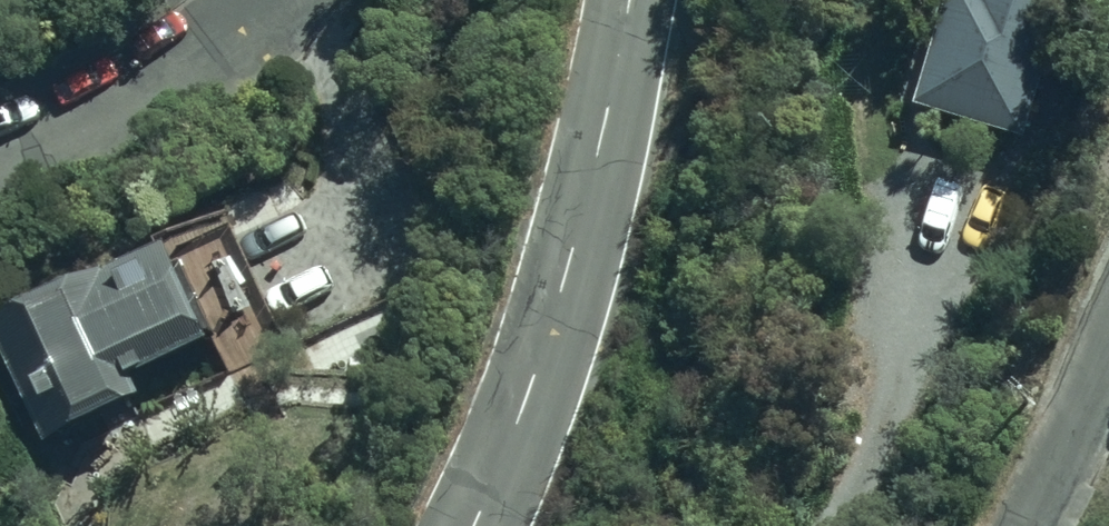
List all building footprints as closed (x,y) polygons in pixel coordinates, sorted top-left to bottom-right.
[(901,108),(1019,141),(1059,0),(931,0),(901,108)] [(0,315),(0,387),(31,449),(126,401),(118,385),(225,331),(182,244),(153,259),(148,249),(0,315)]
